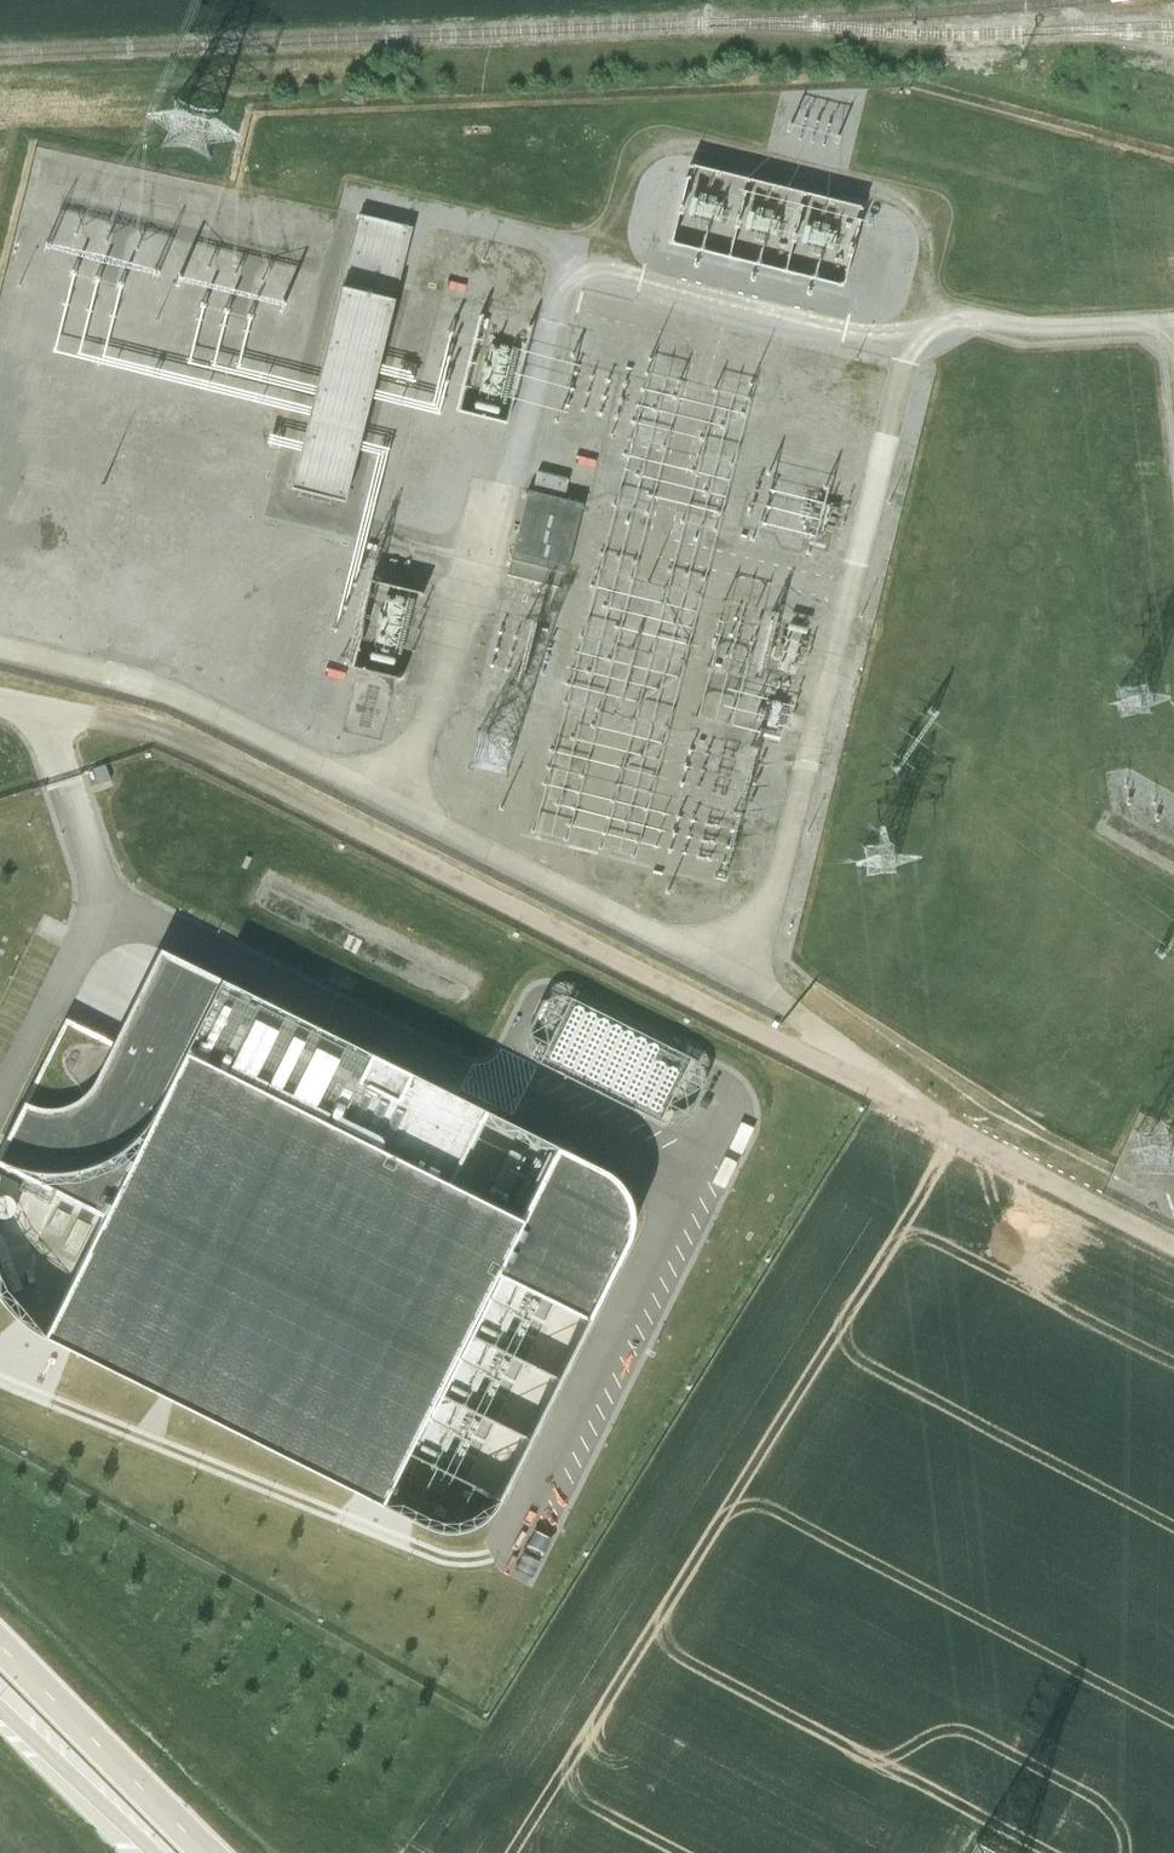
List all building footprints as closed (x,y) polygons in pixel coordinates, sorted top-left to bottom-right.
[(302,440),(291,487),(345,499),(358,441),(371,388),(377,363),(409,226),(355,213),(315,385),(310,405),(302,440)] [(527,490),(506,574),(560,587),(581,503),(527,490)] [(122,1038),(71,1014),(0,1153),(0,1302),(2,1305),(44,1335),(432,1527),(470,1529),(491,1522),(510,1496),(640,1224),(642,1197),(629,1182),(607,1165),(160,950),(122,1038)]
